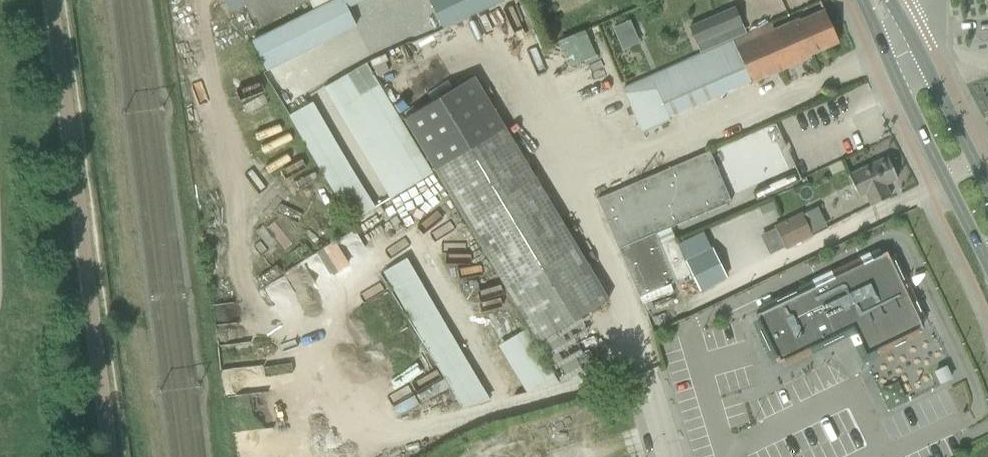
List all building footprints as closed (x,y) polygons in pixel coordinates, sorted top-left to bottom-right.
[(348,8),(344,0),(336,0),(306,15),(321,44),(357,26),(348,8)] [(442,28),(460,19),(451,0),(429,0),(442,28)] [(460,19),(478,10),(473,0),(451,0),(460,19)] [(478,10),(496,1),(495,0),(473,0),(478,10)] [(741,23),(734,8),(688,28),(695,43),(741,23)] [(809,54),(838,42),(824,11),(799,22),(798,19),(773,30),(770,23),(733,40),(750,80),(751,83),(810,57),(809,54)] [(321,44),(306,15),(252,41),(267,70),(321,44)] [(629,20),(612,28),(622,50),(638,43),(629,20)] [(571,65),(597,56),(589,33),(563,42),(571,65)] [(733,40),(623,88),(640,129),(667,117),(666,116),(750,80),(733,40)] [(482,85),(415,126),(548,344),(615,304),(482,85)] [(817,126),(847,118),(841,96),(811,104),(817,126)] [(397,251),(318,99),(294,111),(373,263),(397,251)] [(709,151),(596,198),(638,297),(671,283),(675,281),(675,280),(689,274),(674,238),(660,245),(655,233),(669,227),(730,201),(709,151)] [(887,157),(848,175),(858,196),(865,193),(871,205),(890,196),(884,184),(897,178),(887,157)] [(773,180),(773,170),(748,169),(747,179),(773,180)] [(812,235),(800,212),(773,225),(785,249),(812,235)] [(710,248),(685,261),(699,290),(725,277),(710,248)] [(871,259),(869,255),(861,259),(863,263),(833,277),(831,273),(813,282),(815,286),(755,314),(778,362),(853,326),(865,353),(921,327),(886,252),(871,259)] [(431,348),(464,411),(488,398),(434,297),(405,312),(386,275),(367,285),(407,361),(431,348)]
